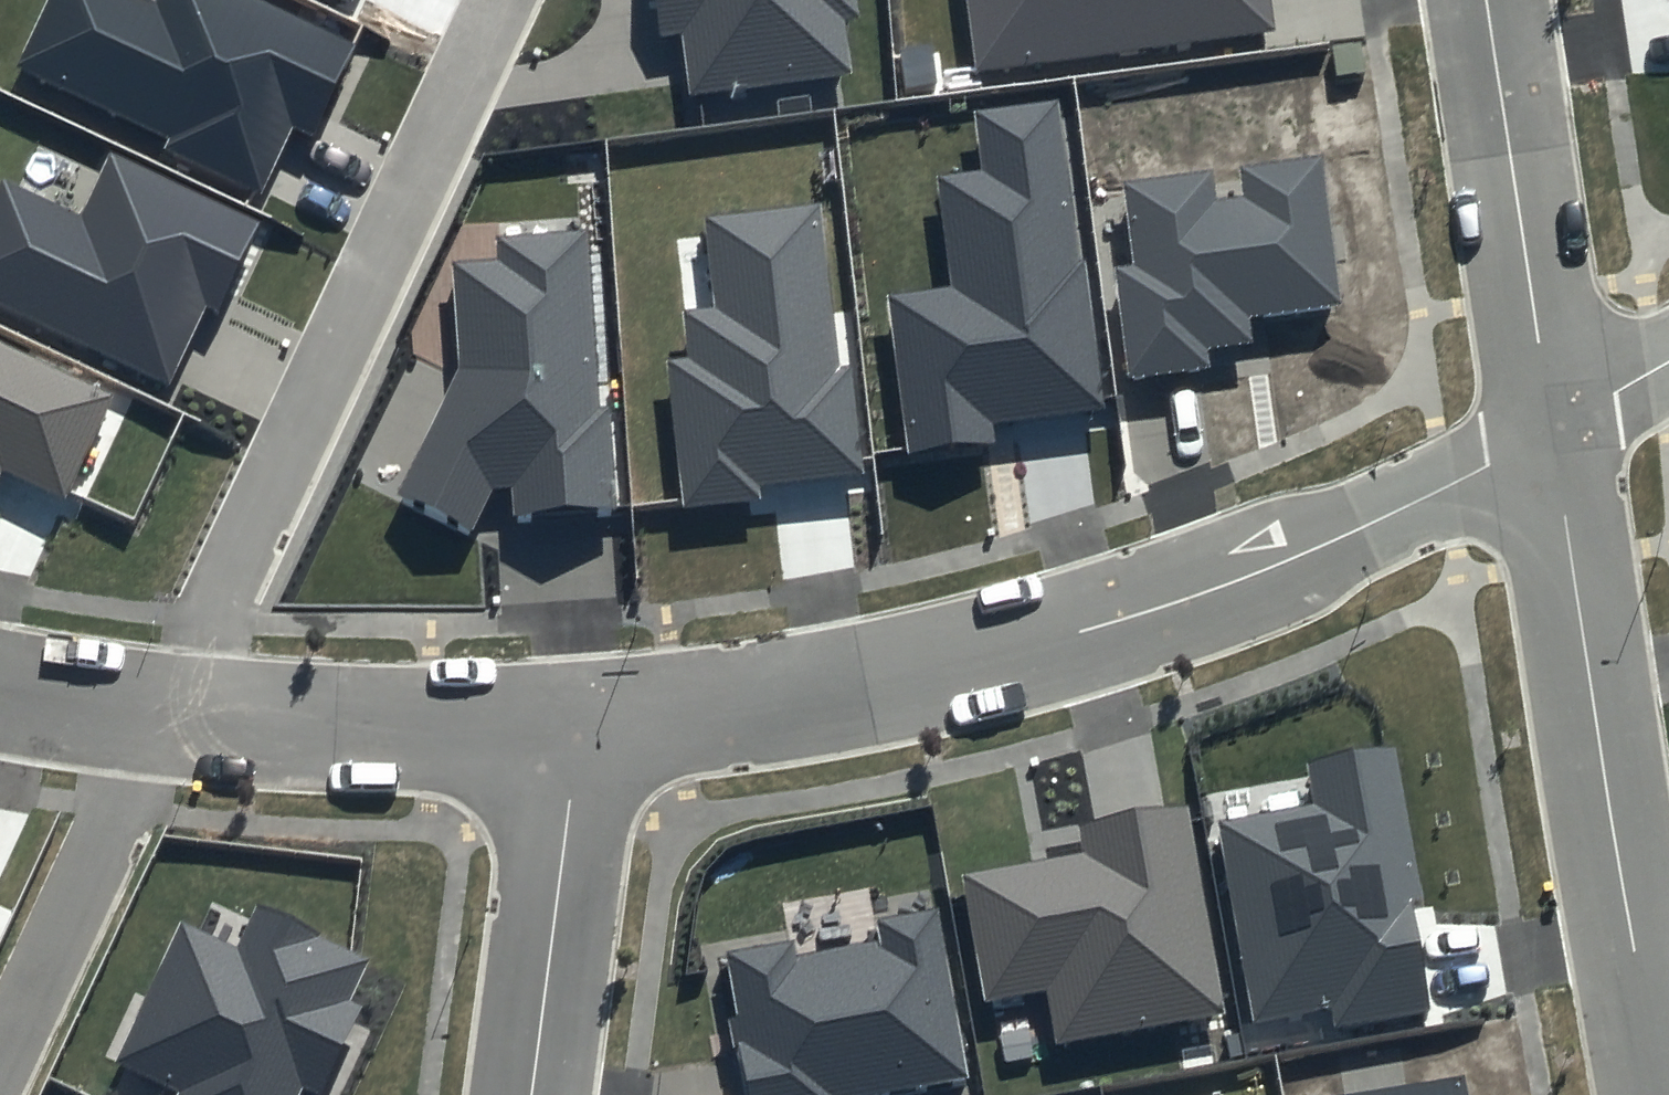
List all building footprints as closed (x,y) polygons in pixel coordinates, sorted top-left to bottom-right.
[(265,0),(157,0),(156,2),(152,0),(48,0),(17,68),(168,137),(163,148),(261,193),(292,125),(317,136),(360,43),(265,0)] [(660,35),(683,32),(691,93),(853,73),(846,20),(860,19),(858,0),(656,0),(660,35)] [(976,68),(1276,30),(1273,0),(968,0),(976,68)] [(1079,263),(1058,100),(974,111),(981,170),(936,176),(950,286),(884,295),(905,455),(996,443),(994,423),(1105,409),(1086,262),(1079,263)] [(111,149),(81,215),(0,178),(0,307),(170,384),(206,306),(221,313),(264,219),(111,149)] [(1339,303),(1322,157),(1240,166),(1244,196),(1217,199),(1213,170),(1121,181),(1131,264),(1113,266),(1127,378),(1210,368),(1207,347),(1252,342),(1249,314),(1339,303)] [(839,367),(822,202),(704,215),(713,307),(684,310),(689,356),(667,359),(682,505),(759,497),(757,483),(864,472),(853,365),(839,367)] [(597,409),(587,232),(495,237),(496,259),(452,262),(458,369),(396,493),(472,530),(493,488),(513,487),(515,514),(614,508),(608,409),(597,409)] [(0,339),(0,473),(2,469),(66,498),(116,393),(0,339)] [(1424,905),(1395,747),(1305,764),(1312,804),(1217,822),(1254,1021),(1330,1007),(1334,1027),(1431,1009),(1412,907),(1424,905)] [(1226,1012),(1189,804),(1076,824),(1082,855),(962,876),(984,1000),(1047,989),(1056,1042),(1226,1012)] [(254,906),(235,946),(180,921),(115,1063),(179,1092),(177,1094),(300,1094),(303,1088),(318,1094),(322,1094),(363,1006),(351,1001),(370,959),(254,906)] [(938,908),(877,919),(882,942),(795,958),(792,941),(728,953),(739,1015),(728,1017),(743,1094),(877,1094),(969,1078),(938,908)] [(1463,1075),(1338,1094),(1466,1094),(1463,1075)]
